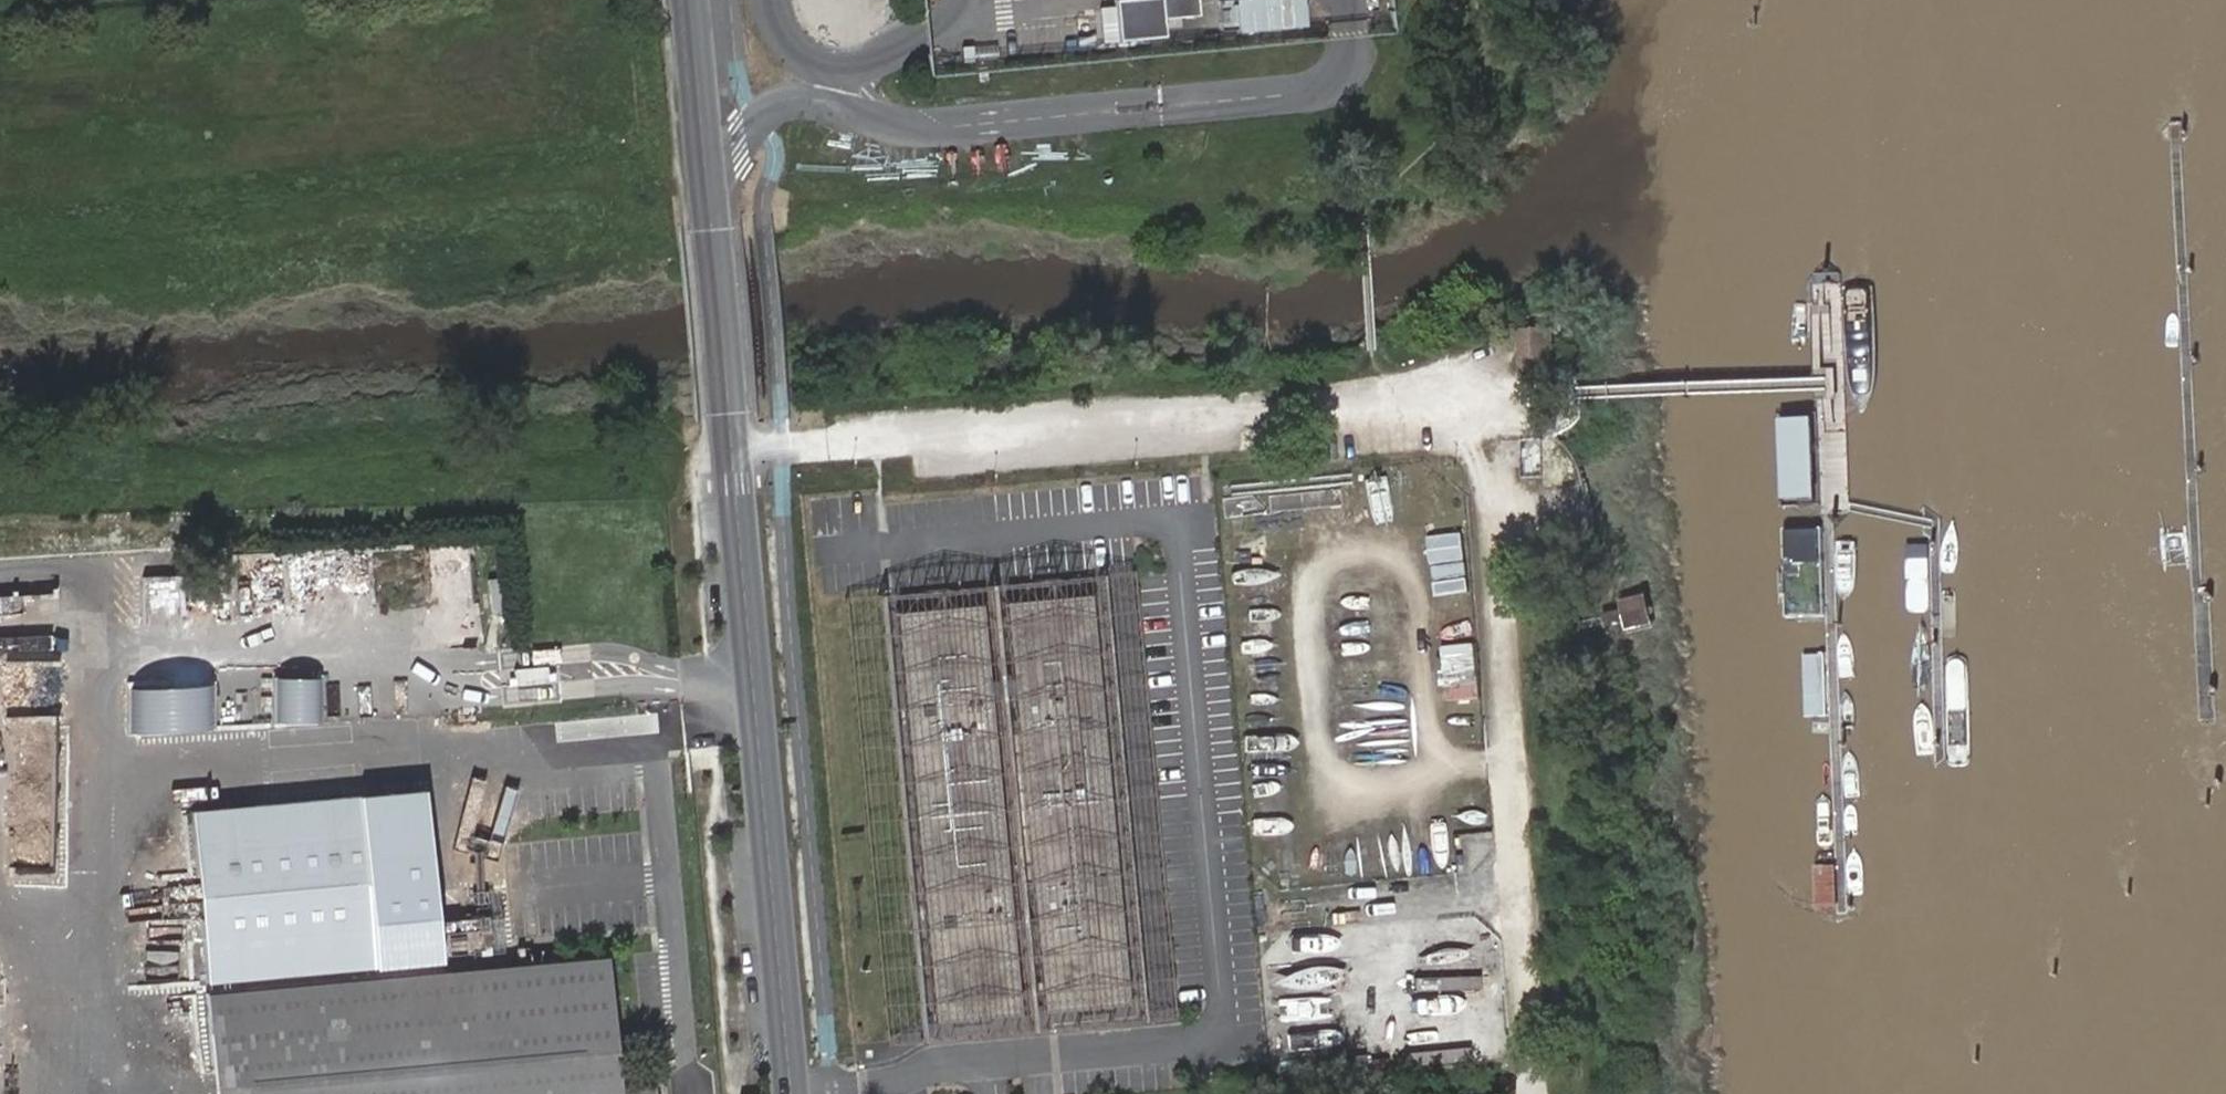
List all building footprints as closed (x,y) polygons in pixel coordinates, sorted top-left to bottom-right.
[(1194,0),(1112,0),(1116,41),(1162,38),(1161,20),(1196,16),(1194,0)] [(1550,330),(1522,331),(1523,372),(1551,372),(1550,330)] [(1019,493),(995,494),(996,503),(1020,502),(1019,493)] [(1088,596),(1004,604),(1042,1014),(1126,1006),(1088,596)] [(978,607),(894,614),(932,1024),(1015,1016),(978,607)] [(0,624),(0,804),(4,804),(4,778),(51,777),(49,710),(69,709),(67,623),(0,624)] [(452,953),(434,784),(190,810),(208,978),(452,953)] [(210,995),(220,1093),(662,1093),(661,1083),(625,1086),(612,953),(210,995)]
